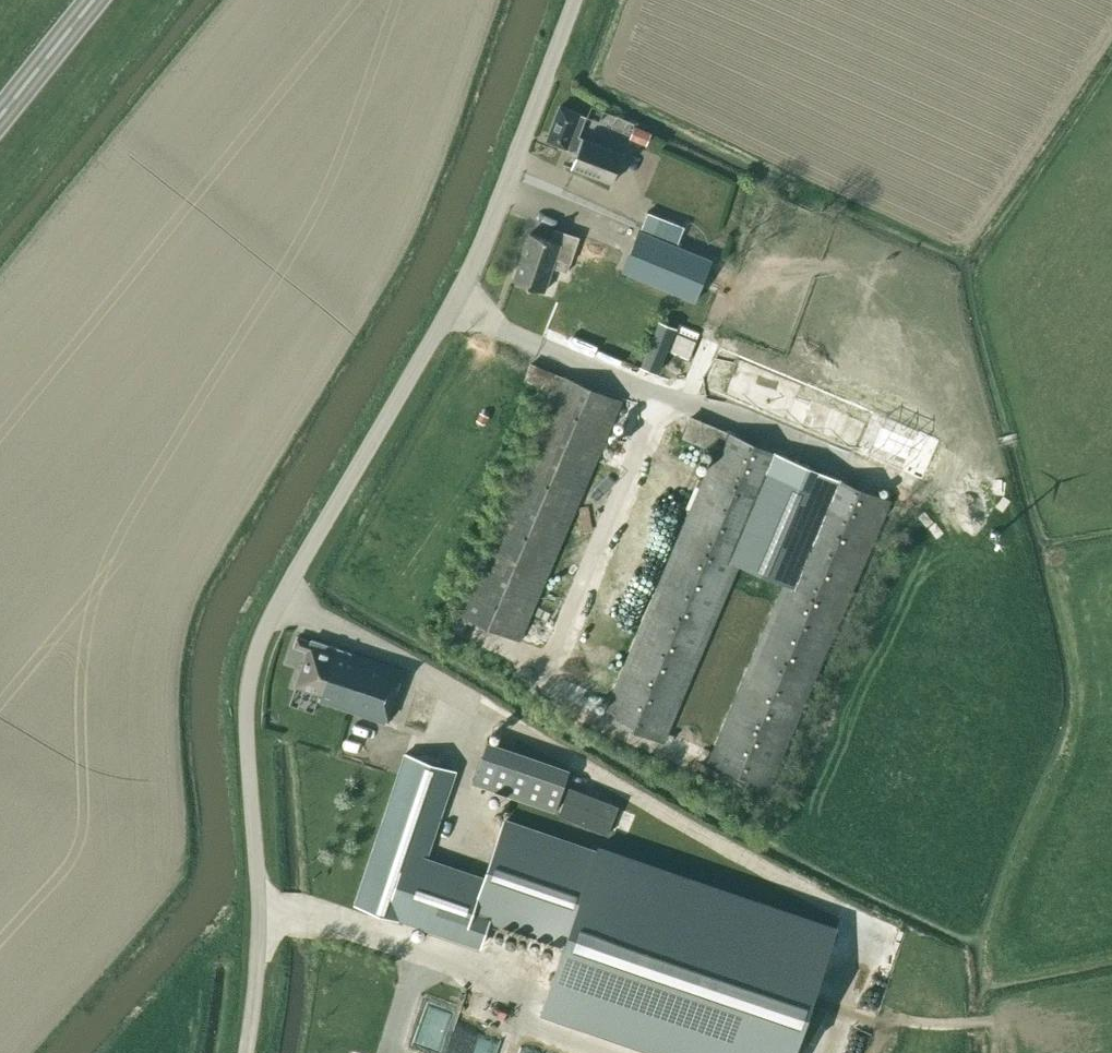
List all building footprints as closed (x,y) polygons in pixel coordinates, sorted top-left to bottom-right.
[(578,137),(586,117),(560,106),(546,142),(577,154),(571,169),(612,184),(623,154),(578,137)] [(648,211),(640,231),(676,246),(684,226),(648,211)] [(567,273),(579,238),(555,229),(551,240),(530,232),(513,281),(544,292),(553,268),(567,273)] [(712,261),(676,246),(640,231),(639,231),(622,272),(695,301),(712,261)] [(640,365),(659,373),(677,327),(658,320),(640,365)] [(723,344),(706,385),(903,468),(920,428),(723,344)] [(519,640),(606,438),(621,401),(531,363),(524,381),(552,392),(532,439),(458,614),(519,640)] [(716,452),(604,716),(664,741),(775,477),(821,497),(710,761),(770,786),(891,500),(691,416),(683,439),(716,452)] [(298,637),(294,647),(308,652),(296,686),(321,695),(319,700),(385,724),(403,673),(312,640),(311,642),(298,637)] [(474,782),(556,810),(570,769),(488,740),(474,782)] [(354,904),(405,921),(406,918),(426,860),(456,770),(406,753),(354,904)] [(619,806),(569,786),(558,815),(608,834),(619,806)] [(566,942),(596,854),(503,822),(483,880),(426,860),(406,918),(482,944),(491,917),(566,942)] [(730,1013),(703,1008),(693,1052),(722,1052),(730,1013)] [(581,1028),(554,1019),(543,1052),(573,1052),(581,1028)]
